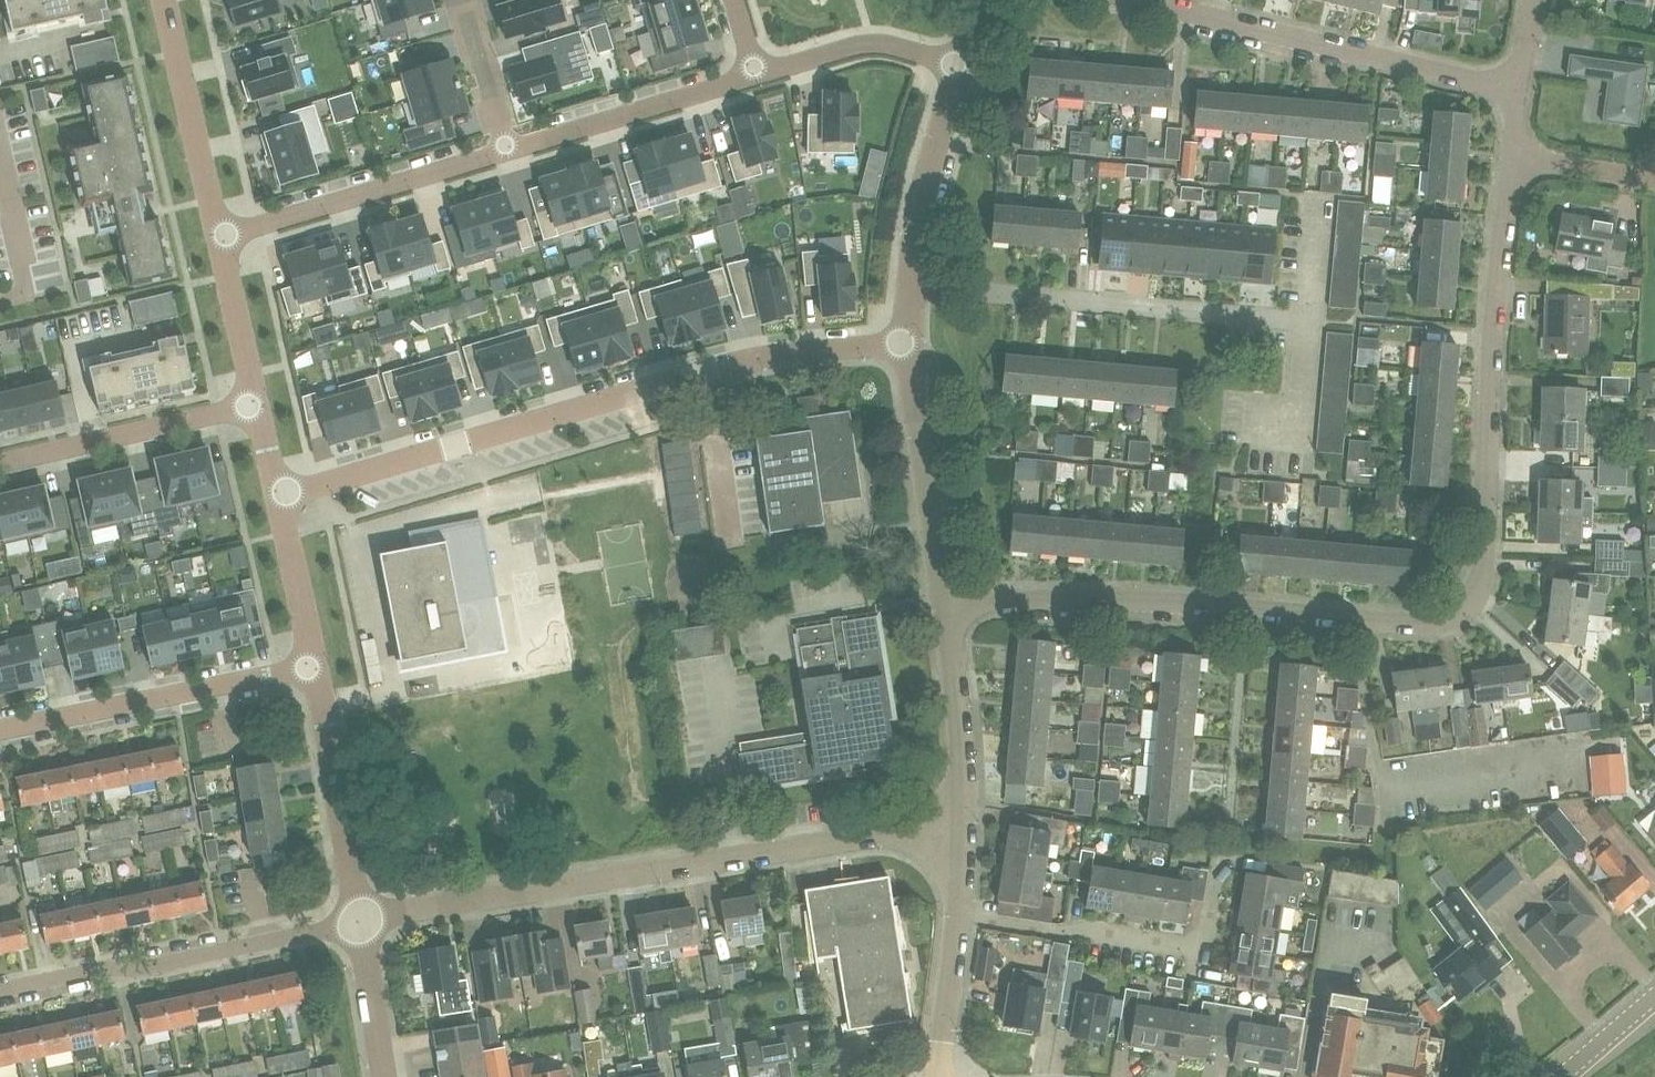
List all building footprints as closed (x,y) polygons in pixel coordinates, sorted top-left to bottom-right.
[(12,33),(108,11),(106,0),(5,0),(12,33)] [(235,26),(283,12),(279,0),(227,0),(235,26)] [(408,32),(404,19),(434,10),(431,0),(376,0),(371,2),(382,40),(408,32)] [(545,31),(544,28),(564,22),(558,0),(514,0),(515,3),(499,8),(502,20),(501,20),(507,39),(525,34),(525,37),(545,31)] [(635,9),(642,7),(649,32),(700,17),(695,0),(633,0),(635,9)] [(1350,9),(1352,0),(1323,0),(1322,2),(1350,9)] [(1350,9),(1378,16),(1380,6),(1395,9),(1397,0),(1352,0),(1350,9)] [(1404,11),(1418,12),(1420,0),(1405,0),(1404,11)] [(1479,0),(1439,0),(1438,16),(1478,19),(1479,0)] [(707,42),(700,17),(649,32),(657,57),(650,58),(654,73),(690,62),(686,48),(707,42)] [(606,24),(590,29),(597,55),(614,50),(606,24)] [(511,69),(521,101),(560,90),(555,76),(590,65),(580,33),(545,43),(549,58),(511,69)] [(77,71),(77,72),(120,62),(120,61),(114,37),(71,47),(77,71)] [(299,87),(289,56),(296,54),(291,38),(260,47),(265,60),(258,63),(258,65),(243,69),(246,80),(242,81),(248,102),(299,87)] [(460,86),(452,60),(429,67),(425,55),(400,62),(412,100),(460,86)] [(1609,82),(1603,122),(1639,128),(1648,67),(1570,56),(1567,76),(1609,82)] [(1027,97),(1056,99),(1059,64),(1030,61),(1027,97)] [(1087,66),(1059,64),(1056,99),(1084,102),(1087,66)] [(1116,69),(1087,66),(1084,102),(1113,104),(1116,69)] [(1144,71),(1116,69),(1113,104),(1141,106),(1144,71)] [(1172,74),(1144,71),(1141,106),(1169,109),(1172,74)] [(91,206),(95,224),(98,235),(117,231),(130,287),(172,278),(158,218),(147,220),(141,195),(153,192),(140,132),(138,132),(134,115),(136,115),(126,75),(82,85),(91,125),(93,124),(97,141),(69,148),(82,209),(91,206)] [(460,86),(412,100),(425,143),(449,136),(444,118),(467,111),(460,86)] [(36,114),(49,110),(44,88),(30,91),(36,114)] [(824,92),(823,125),(808,125),(808,153),(854,154),(855,132),(857,132),(858,106),(855,106),(855,95),(845,95),(845,93),(824,92)] [(335,113),(339,111),(342,120),(359,115),(352,93),(331,100),(335,113)] [(1222,131),(1225,96),(1197,93),(1194,129),(1222,131)] [(1251,134),(1254,98),(1225,96),(1222,131),(1251,134)] [(1279,136),(1282,101),(1254,98),(1251,134),(1279,136)] [(1307,139),(1311,103),(1282,101),(1279,136),(1307,139)] [(1336,141),(1339,106),(1311,103),(1307,139),(1336,141)] [(1339,106),(1336,141),(1364,144),(1367,108),(1339,106)] [(271,166),(276,164),(282,184),(316,173),(305,138),(322,133),(314,107),(286,116),(289,128),(262,136),(271,166)] [(1400,110),(1379,109),(1378,120),(1400,121),(1400,110)] [(1432,142),(1467,145),(1470,117),(1434,113),(1432,142)] [(733,120),(742,151),(727,155),(735,183),(763,174),(760,165),(777,159),(774,149),(777,148),(769,123),(767,124),(764,114),(754,116),(753,114),(733,120)] [(1036,129),(1024,128),(1022,149),(1034,150),(1036,129)] [(1180,161),(1182,129),(1167,128),(1164,160),(1180,161)] [(1080,154),(1082,133),(1071,132),(1069,153),(1080,154)] [(667,138),(668,142),(664,143),(663,141),(662,141),(680,200),(722,187),(714,159),(699,164),(691,135),(687,137),(685,133),(667,138)] [(1082,133),(1080,154),(1091,155),(1093,134),(1082,133)] [(1125,158),(1136,159),(1138,137),(1127,137),(1125,158)] [(1138,137),(1136,159),(1147,160),(1149,138),(1138,137)] [(680,200),(662,141),(638,148),(639,151),(635,152),(644,181),(630,185),(638,212),(680,200)] [(1465,174),(1467,145),(1432,142),(1429,171),(1465,174)] [(1181,179),(1192,180),(1196,145),(1185,144),(1181,179)] [(1026,178),(1028,156),(1018,155),(1016,177),(1026,178)] [(1374,167),(1395,168),(1396,157),(1375,155),(1374,167)] [(1039,157),(1028,156),(1026,178),(1037,179),(1039,157)] [(1074,160),(1072,182),(1084,183),(1085,161),(1074,160)] [(605,192),(597,164),(593,165),(592,162),(569,169),(586,228),(628,215),(620,188),(605,192)] [(1208,183),(1218,184),(1220,162),(1210,162),(1208,183)] [(1220,162),(1218,184),(1229,185),(1231,163),(1220,162)] [(1136,179),(1137,165),(1126,165),(1125,178),(1136,179)] [(1148,166),(1137,165),(1136,179),(1147,179),(1148,166)] [(1275,189),(1276,167),(1266,166),(1264,188),(1275,189)] [(1276,167),(1275,189),(1286,190),(1288,168),(1276,167)] [(1395,168),(1374,167),(1373,176),(1395,178),(1395,168)] [(586,228),(569,169),(568,170),(568,172),(563,174),(562,170),(544,175),(545,179),(541,181),(550,209),(535,213),(544,241),(586,228)] [(1320,193),(1331,194),(1333,172),(1322,171),(1320,193)] [(1465,174),(1429,171),(1427,200),(1462,203),(1465,174)] [(1333,172),(1331,194),(1341,195),(1343,173),(1333,172)] [(863,186),(860,195),(875,199),(878,189),(863,186)] [(1191,201),(1192,188),(1181,188),(1180,201),(1191,201)] [(1203,189),(1192,188),(1191,201),(1202,202),(1203,189)] [(479,202),(493,248),(519,240),(522,250),(535,246),(527,219),(514,222),(506,194),(502,195),(501,191),(483,197),(484,201),(479,202)] [(1248,206),(1249,193),(1238,192),(1237,205),(1248,206)] [(1259,194),(1249,193),(1248,206),(1258,207),(1259,194)] [(468,255),(493,248),(479,202),(475,203),(474,199),(456,205),(457,209),(453,210),(461,238),(449,242),(457,270),(471,265),(468,255)] [(1339,201),(1338,215),(1364,217),(1366,203),(1339,201)] [(1020,245),(1023,210),(994,207),(991,243),(1020,245)] [(1049,248),(1052,212),(1023,210),(1020,245),(1049,248)] [(1052,212),(1049,248),(1078,250),(1081,215),(1052,212)] [(395,222),(411,275),(412,275),(410,270),(435,262),(438,273),(452,268),(443,241),(431,245),(422,216),(418,218),(417,214),(399,219),(400,223),(396,224),(395,222)] [(1108,270),(1128,272),(1132,218),(1103,215),(1099,265),(1108,266),(1108,270)] [(1338,215),(1336,228),(1363,230),(1364,217),(1338,215)] [(1612,235),(1614,224),(1561,215),(1555,251),(1607,260),(1606,267),(1621,270),(1627,238),(1612,235)] [(1391,218),(1369,216),(1369,227),(1390,229),(1391,218)] [(1161,220),(1132,218),(1128,272),(1148,273),(1148,269),(1157,270),(1161,220)] [(1165,275),(1185,277),(1189,223),(1161,220),(1157,270),(1165,271),(1165,275)] [(1422,250),(1457,253),(1460,224),(1425,221),(1422,250)] [(411,275),(395,222),(371,229),(371,232),(369,233),(377,261),(365,265),(373,292),(387,288),(385,283),(411,275)] [(1218,225),(1189,223),(1185,277),(1204,278),(1204,274),(1214,275),(1218,225)] [(1221,280),(1242,282),(1247,228),(1218,225),(1214,275),(1222,276),(1221,280)] [(1275,230),(1247,228),(1242,282),(1261,283),(1261,279),(1271,280),(1275,230)] [(1363,230),(1336,228),(1335,241),(1362,244),(1363,230)] [(1335,241),(1334,255),(1361,257),(1362,244),(1335,241)] [(338,242),(312,250),(329,306),(368,294),(360,266),(347,270),(338,242)] [(14,275),(11,246),(0,247),(0,276),(14,275)] [(329,306),(312,250),(286,258),(294,286),(281,290),(290,317),(303,313),(300,303),(325,296),(328,306),(329,306)] [(1420,279),(1455,282),(1457,253),(1422,250),(1420,279)] [(853,275),(850,275),(849,254),(819,256),(819,251),(802,253),(805,287),(820,286),(823,318),(844,316),(844,314),(853,313),(852,302),(855,302),(853,275)] [(1334,255),(1333,268),(1360,270),(1361,257),(1334,255)] [(727,264),(736,297),(750,294),(757,325),(778,321),(777,318),(792,314),(789,299),(793,298),(789,282),(785,283),(780,263),(751,270),(748,259),(727,264)] [(1364,275),(1386,277),(1387,265),(1365,263),(1364,275)] [(708,272),(709,277),(683,285),(682,280),(681,280),(698,339),(699,338),(698,336),(702,335),(704,338),(722,333),(721,329),(725,328),(716,299),(731,295),(723,268),(708,272)] [(1358,284),(1360,270),(1333,268),(1332,281),(1358,284)] [(1386,277),(1364,275),(1364,284),(1385,286),(1386,277)] [(108,276),(94,279),(97,297),(111,295),(108,276)] [(74,282),(79,305),(93,301),(88,279),(74,282)] [(1420,279),(1417,308),(1452,311),(1455,282),(1420,279)] [(647,320),(661,316),(670,344),(673,343),(674,346),(698,339),(681,280),(639,293),(647,320)] [(1332,281),(1331,295),(1357,297),(1358,284),(1332,281)] [(1574,282),(1573,299),(1546,299),(1545,353),(1586,354),(1588,301),(1613,302),(1613,285),(1574,282)] [(473,287),(462,290),(465,301),(476,297),(473,287)] [(632,356),(624,327),(639,323),(629,290),(613,295),(615,300),(588,308),(606,366),(629,359),(629,357),(632,356)] [(173,292),(129,302),(135,327),(179,317),(173,292)] [(1356,310),(1357,297),(1331,295),(1329,307),(1356,310)] [(467,317),(463,304),(448,309),(452,321),(467,317)] [(600,369),(599,365),(604,364),(604,366),(606,366),(588,308),(546,320),(554,347),(569,343),(577,372),(581,370),(582,374),(600,369)] [(395,323),(391,309),(377,313),(381,328),(395,323)] [(395,325),(398,337),(409,334),(405,321),(395,325)] [(501,336),(516,390),(517,389),(516,387),(518,386),(520,390),(538,385),(537,381),(541,380),(533,354),(546,350),(539,325),(501,336)] [(1354,335),(1327,333),(1326,346),(1353,349),(1354,335)] [(463,347),(470,373),(483,369),(490,394),(493,394),(493,396),(516,390),(501,336),(463,347)] [(1380,339),(1359,337),(1358,349),(1379,350),(1380,339)] [(1458,346),(1423,344),(1421,372),(1456,375),(1458,346)] [(1326,346),(1325,360),(1352,362),(1353,349),(1326,346)] [(186,347),(90,369),(100,413),(101,412),(124,407),(148,402),(171,396),(194,391),(196,391),(186,347)] [(458,351),(421,362),(436,416),(437,415),(436,413),(461,406),(453,380),(466,377),(458,351)] [(1031,395),(1034,359),(1006,357),(1002,392),(1031,395)] [(1059,397),(1063,362),(1034,359),(1031,395),(1059,397)] [(1350,375),(1352,362),(1325,360),(1324,373),(1350,375)] [(413,422),(436,416),(421,362),(383,374),(390,399),(403,395),(410,421),(413,420),(413,422)] [(1088,400),(1091,365),(1063,362),(1059,397),(1088,400)] [(1610,362),(1609,377),(1635,378),(1635,362),(1610,362)] [(1116,403),(1119,367),(1091,365),(1088,400),(1116,403)] [(1144,405),(1148,370),(1119,367),(1116,403),(1144,405)] [(1144,405),(1173,408),(1176,373),(1148,370),(1144,405)] [(1453,403),(1456,375),(1421,372),(1418,400),(1453,403)] [(1324,373),(1322,386),(1349,389),(1350,375),(1324,373)] [(340,386),(355,437),(380,430),(372,404),(385,401),(378,375),(340,386)] [(1630,378),(1601,377),(1600,396),(1629,398),(1630,378)] [(57,381),(33,387),(41,423),(65,417),(57,381)] [(1353,395),(1375,397),(1376,386),(1354,384),(1353,395)] [(355,437),(340,386),(339,387),(340,392),(317,398),(315,393),(302,397),(308,423),(322,419),(329,444),(355,437)] [(1322,386),(1321,400),(1348,402),(1349,389),(1322,386)] [(17,428),(41,423),(33,387),(9,392),(17,428)] [(1584,391),(1543,389),(1542,421),(1583,423),(1584,391)] [(17,428),(9,392),(0,394),(0,432),(17,428)] [(1375,397),(1353,395),(1352,405),(1374,407),(1375,397)] [(819,412),(817,396),(797,399),(799,415),(819,412)] [(1348,402),(1321,400),(1320,413),(1347,416),(1348,402)] [(1453,403),(1418,400),(1416,429),(1451,432),(1453,403)] [(755,440),(769,534),(824,526),(821,505),(862,499),(850,412),(800,419),(802,433),(755,440)] [(1320,413),(1319,426),(1346,429),(1347,416),(1320,413)] [(1582,452),(1583,423),(1542,421),(1541,451),(1582,452)] [(1319,426),(1318,440),(1345,442),(1346,429),(1319,426)] [(1449,460),(1451,432),(1416,429),(1413,457),(1449,460)] [(1026,453),(1028,431),(1017,430),(1015,452),(1026,453)] [(1028,431),(1026,453),(1037,454),(1039,432),(1028,431)] [(1083,458),(1085,436),(1073,436),(1072,457),(1083,458)] [(1085,436),(1083,458),(1093,459),(1095,437),(1085,436)] [(1345,442),(1318,440),(1317,452),(1343,455),(1345,442)] [(1349,440),(1348,451),(1370,453),(1371,442),(1349,440)] [(1128,462),(1140,463),(1141,442),(1130,441),(1128,462)] [(1141,442),(1140,463),(1150,464),(1151,442),(1141,442)] [(193,505),(206,502),(208,512),(221,509),(222,516),(236,513),(229,482),(217,485),(208,449),(182,455),(193,505)] [(1599,450),(1598,469),(1626,470),(1627,451),(1599,450)] [(1370,453),(1348,451),(1347,462),(1369,463),(1370,453)] [(179,509),(193,505),(182,455),(156,461),(167,508),(154,511),(158,530),(160,537),(174,534),(172,527),(183,525),(179,509)] [(1449,460),(1413,457),(1411,486),(1446,489),(1449,460)] [(1045,482),(1047,461),(1037,460),(1035,481),(1045,482)] [(1047,461),(1045,482),(1056,483),(1058,462),(1047,461)] [(693,462),(666,465),(678,558),(706,555),(693,462)] [(1102,488),(1104,466),(1093,465),(1091,487),(1102,488)] [(1114,467),(1104,466),(1102,488),(1112,489),(1114,467)] [(131,469),(105,475),(116,526),(131,522),(134,536),(158,530),(154,511),(141,514),(131,469)] [(1598,487),(1626,487),(1626,470),(1598,469),(1598,487)] [(1158,493),(1160,471),(1149,470),(1147,492),(1158,493)] [(1160,471),(1158,493),(1169,494),(1170,472),(1160,471)] [(92,531),(116,526),(105,475),(79,481),(87,518),(74,521),(81,548),(95,545),(92,531)] [(1174,475),(1174,491),(1191,491),(1191,475),(1174,475)] [(1272,503),(1274,482),(1264,481),(1262,502),(1272,503)] [(1540,481),(1539,513),(1580,515),(1581,483),(1540,481)] [(1285,483),(1274,482),(1272,503),(1284,504),(1285,483)] [(63,495),(47,499),(44,486),(18,492),(29,538),(71,529),(63,495)] [(1329,509),(1331,487),(1320,486),(1318,508),(1329,509)] [(1331,487),(1329,509),(1340,510),(1342,488),(1331,487)] [(1386,514),(1388,492),(1376,491),(1374,513),(1386,514)] [(29,538),(18,492),(0,496),(0,527),(3,539),(2,539),(3,544),(29,538)] [(1398,493),(1388,492),(1386,514),(1396,515),(1398,493)] [(1578,545),(1580,515),(1539,513),(1538,543),(1578,545)] [(1010,552),(1038,554),(1042,519),(1013,516),(1010,552)] [(1067,557),(1070,521),(1042,519),(1038,554),(1067,557)] [(1067,557),(1095,559),(1098,524),(1070,521),(1067,557)] [(1095,559),(1124,562),(1127,527),(1098,524),(1095,559)] [(417,548),(413,549),(380,555),(401,667),(434,660),(434,656),(465,650),(466,654),(499,648),(476,526),(439,533),(441,544),(430,555),(428,553),(426,552),(424,550),(422,549),(419,549),(417,548)] [(1124,562),(1152,564),(1155,529),(1127,527),(1124,562)] [(99,534),(104,550),(127,543),(123,528),(99,534)] [(1180,567),(1184,532),(1155,529),(1152,564),(1180,567)] [(1266,575),(1269,540),(1240,537),(1237,573),(1266,575)] [(1294,578),(1297,542),(1269,540),(1266,575),(1294,578)] [(1323,580),(1326,545),(1297,542),(1294,578),(1323,580)] [(1595,542),(1595,562),(1623,562),(1623,542),(1595,542)] [(1351,583),(1354,547),(1326,545),(1323,580),(1351,583)] [(1379,585),(1382,550),(1354,547),(1351,583),(1379,585)] [(1382,550),(1379,585),(1408,588),(1411,552),(1382,550)] [(518,556),(522,583),(549,579),(545,552),(518,556)] [(78,557),(65,560),(68,574),(81,571),(78,557)] [(191,571),(188,559),(180,561),(183,573),(191,571)] [(183,573),(180,561),(172,563),(175,575),(183,573)] [(1586,618),(1586,616),(1589,594),(1608,596),(1610,578),(1629,578),(1629,562),(1623,562),(1595,562),(1595,576),(1575,573),(1573,583),(1554,580),(1549,613),(1550,613),(1586,618)] [(23,586),(20,573),(11,575),(14,588),(23,586)] [(261,622),(255,596),(242,599),(248,625),(261,622)] [(242,599),(216,605),(227,650),(253,644),(248,625),(242,599)] [(202,656),(227,650),(216,605),(191,611),(192,616),(193,616),(202,656)] [(1611,620),(1586,616),(1586,618),(1550,613),(1549,613),(1546,642),(1582,647),(1584,631),(1600,633),(1600,630),(1609,631),(1611,620)] [(129,630),(137,628),(135,616),(127,618),(129,630)] [(168,621),(178,661),(202,656),(193,616),(192,616),(168,621)] [(745,791),(852,774),(851,766),(894,759),(888,721),(893,720),(877,617),(796,630),(804,680),(800,681),(809,733),(740,744),(741,755),(739,755),(745,791)] [(129,630),(127,618),(118,619),(121,632),(129,630)] [(113,620),(88,626),(99,675),(125,669),(113,620)] [(152,667),(178,661),(168,621),(142,627),(152,667)] [(73,681),(99,675),(88,626),(62,632),(73,681)] [(710,626),(671,632),(676,663),(715,656),(710,626)] [(20,690),(9,641),(10,641),(8,631),(0,633),(0,695),(20,690)] [(35,635),(10,641),(9,641),(20,690),(46,684),(35,635)] [(1015,670),(1053,673),(1056,645),(1018,641),(1015,670)] [(150,666),(147,648),(131,651),(134,669),(150,666)] [(1201,657),(1163,654),(1160,683),(1198,686),(1201,657)] [(1555,674),(1583,699),(1589,705),(1600,694),(1565,662),(1555,673),(1555,674)] [(1280,664),(1277,693),(1315,697),(1318,668),(1280,664)] [(1084,665),(1083,676),(1105,677),(1106,667),(1084,665)] [(1527,666),(1500,669),(1505,709),(1519,707),(1518,699),(1532,697),(1527,666)] [(1131,680),(1132,669),(1110,667),(1109,678),(1131,680)] [(1437,707),(1452,704),(1447,668),(1419,672),(1424,708),(1428,741),(1441,739),(1437,707)] [(1500,669),(1472,673),(1474,689),(1462,691),(1470,747),(1470,748),(1487,746),(1481,704),(1493,703),(1494,711),(1505,709),(1500,669)] [(1051,702),(1053,673),(1015,670),(1013,698),(1051,702)] [(1428,741),(1424,708),(1419,672),(1392,676),(1397,712),(1411,710),(1416,742),(1428,741)] [(1574,710),(1583,699),(1555,674),(1545,685),(1574,710)] [(1104,689),(1105,677),(1083,676),(1082,687),(1104,689)] [(1131,680),(1109,678),(1108,690),(1130,692),(1131,680)] [(1160,683),(1158,711),(1196,715),(1198,686),(1160,683)] [(1338,688),(1337,698),(1359,700),(1359,690),(1338,688)] [(1275,722),(1313,725),(1315,697),(1277,693),(1275,722)] [(1013,698),(1010,727),(1048,730),(1051,702),(1013,698)] [(1358,711),(1359,700),(1337,698),(1336,708),(1358,711)] [(1454,736),(1468,734),(1464,708),(1450,710),(1454,736)] [(1158,711),(1155,740),(1193,744),(1196,715),(1158,711)] [(1569,718),(1572,733),(1590,730),(1588,717),(1588,716),(1569,718)] [(1597,716),(1588,717),(1590,730),(1599,729),(1597,716)] [(1387,747),(1403,744),(1399,718),(1384,720),(1387,747)] [(1078,733),(1099,735),(1100,723),(1079,721),(1078,733)] [(1313,725),(1275,722),(1272,750),(1310,754),(1310,752),(1313,725)] [(1104,736),(1125,737),(1126,726),(1105,724),(1104,736)] [(1651,746),(1654,742),(1654,732),(1649,725),(1640,733),(1651,746)] [(1331,755),(1331,727),(1313,726),(1313,754),(1331,755)] [(1046,759),(1048,730),(1010,727),(1008,756),(1046,759)] [(1099,746),(1099,735),(1078,733),(1077,744),(1099,746)] [(1125,737),(1104,736),(1103,746),(1125,748),(1125,737)] [(1155,740),(1152,769),(1190,772),(1193,744),(1155,740)] [(1438,755),(1455,754),(1455,741),(1437,742),(1438,755)] [(179,746),(152,752),(157,780),(184,774),(179,746)] [(1347,746),(1346,757),(1367,759),(1368,748),(1347,746)] [(1272,750),(1269,779),(1307,783),(1310,754),(1272,750)] [(152,752),(124,757),(130,785),(157,780),(152,752)] [(1594,758),(1597,786),(1598,797),(1624,794),(1623,784),(1620,755),(1594,758)] [(1043,788),(1046,759),(1008,756),(1005,784),(1043,788)] [(124,757),(97,763),(103,791),(130,785),(124,757)] [(1366,768),(1367,759),(1346,757),(1345,766),(1366,768)] [(97,763),(70,768),(76,796),(103,791),(97,763)] [(242,799),(279,793),(275,764),(237,771),(242,799)] [(70,768),(43,774),(49,802),(52,815),(64,812),(62,799),(76,796),(70,768)] [(1152,769),(1150,797),(1188,801),(1190,772),(1152,769)] [(43,774),(16,779),(22,807),(49,802),(43,774)] [(209,797),(205,775),(193,777),(197,799),(209,797)] [(1073,777),(1072,788),(1074,788),(1094,790),(1095,779),(1073,777)] [(1269,779),(1267,808),(1305,811),(1307,783),(1269,779)] [(1099,793),(1120,795),(1121,782),(1100,780),(1099,793)] [(1309,783),(1308,811),(1327,811),(1328,783),(1309,783)] [(284,821),(279,793),(242,799),(247,828),(284,821)] [(1120,795),(1099,793),(1098,803),(1119,805),(1120,795)] [(1185,830),(1188,801),(1150,797),(1147,826),(1185,830)] [(1355,804),(1354,814),(1375,816),(1376,806),(1355,804)] [(164,812),(167,829),(188,825),(185,808),(164,812)] [(1305,811),(1267,808),(1264,837),(1297,840),(1295,856),(1312,858),(1314,840),(1302,839),(1305,811)] [(1616,810),(1598,813),(1603,841),(1621,837),(1616,810)] [(212,811),(201,812),(204,835),(215,833),(212,811)] [(145,833),(167,829),(164,812),(142,816),(145,833)] [(1556,812),(1539,827),(1568,860),(1585,846),(1556,812)] [(1374,826),(1375,816),(1354,814),(1353,824),(1374,826)] [(1011,826),(1006,851),(1047,858),(1050,844),(1063,846),(1067,822),(1035,816),(1033,829),(1011,826)] [(110,823),(113,840),(135,836),(132,819),(110,823)] [(251,856),(289,850),(284,821),(247,828),(251,856)] [(113,840),(110,823),(89,828),(92,844),(113,840)] [(164,832),(167,849),(188,845),(185,828),(164,832)] [(56,835),(59,851),(81,847),(78,830),(56,835)] [(167,849),(164,832),(142,837),(145,854),(167,849)] [(59,851),(56,835),(35,839),(38,856),(59,851)] [(1147,841),(1133,838),(1131,848),(1145,850),(1147,842),(1147,841)] [(109,844),(113,861),(134,856),(131,839),(109,844)] [(217,839),(205,841),(209,864),(221,862),(217,839)] [(1165,844),(1147,841),(1147,842),(1145,850),(1163,853),(1165,844)] [(113,861),(109,844),(88,848),(91,865),(113,861)] [(9,862),(5,845),(0,846),(0,864),(9,862)] [(1597,860),(1615,881),(1602,892),(1621,914),(1650,889),(1632,867),(1630,868),(1612,847),(1597,860)] [(77,851),(56,855),(59,872),(81,868),(77,851)] [(1047,858),(1006,851),(1004,865),(998,864),(996,877),(1002,878),(1002,876),(1043,883),(1052,884),(1053,874),(1045,872),(1047,858)] [(1095,853),(1082,851),(1079,863),(1080,863),(1077,880),(1077,881),(1089,883),(1085,907),(1110,911),(1117,872),(1093,868),(1095,853)] [(59,872),(56,855),(36,859),(40,876),(59,872)] [(1485,910),(1521,878),(1505,859),(1469,891),(1485,910)] [(1068,878),(1077,880),(1080,863),(1079,863),(1070,862),(1068,878)] [(0,866),(0,885),(9,883),(5,865),(0,866)] [(1271,878),(1247,874),(1243,898),(1282,905),(1284,893),(1300,896),(1304,870),(1273,865),(1271,878)] [(1187,925),(1191,900),(1203,902),(1208,872),(1183,868),(1181,883),(1166,880),(1160,920),(1187,925)] [(1342,898),(1346,871),(1333,869),(1328,896),(1342,898)] [(1342,898),(1355,900),(1359,873),(1346,871),(1342,898)] [(1141,876),(1117,872),(1110,911),(1124,914),(1122,920),(1134,922),(1141,876)] [(1355,900),(1368,902),(1372,875),(1359,873),(1355,900)] [(1368,902),(1381,904),(1385,878),(1372,875),(1368,902)] [(1041,896),(1043,883),(1002,876),(1002,878),(998,902),(1020,906),(1018,919),(1050,924),(1055,898),(1041,896)] [(1146,918),(1160,920),(1166,880),(1141,876),(1134,922),(1145,924),(1146,918)] [(889,877),(804,890),(807,912),(804,912),(809,964),(823,963),(823,960),(837,958),(847,1023),(841,1025),(844,1038),(886,1029),(885,1025),(912,1021),(907,989),(910,988),(908,973),(904,974),(901,950),(906,949),(897,906),(894,907),(889,877)] [(1385,878),(1381,904),(1399,907),(1399,880),(1385,878)] [(208,910),(202,882),(175,888),(181,916),(208,910)] [(1581,948),(1573,938),(1598,917),(1570,885),(1552,901),(1563,914),(1557,920),(1552,914),(1528,934),(1558,968),(1566,961),(1569,964),(1581,954),(1578,951),(1581,948)] [(154,922),(181,916),(175,888),(148,894),(154,922)] [(1488,984),(1501,973),(1482,949),(1497,937),(1462,888),(1444,901),(1474,941),(1436,971),(1460,1001),(1485,981),(1488,984)] [(127,927),(154,922),(148,894),(121,900),(127,927)] [(721,903),(727,939),(764,932),(758,897),(721,903)] [(1234,912),(1232,922),(1278,930),(1282,905),(1243,898),(1240,913),(1234,912)] [(100,933),(127,927),(121,900),(94,905),(100,933)] [(67,911),(73,939),(100,933),(94,905),(67,911)] [(693,909),(663,914),(669,949),(699,944),(693,909)] [(46,945),(73,939),(67,911),(40,917),(46,945)] [(641,954),(669,949),(663,914),(635,919),(641,954)] [(1305,935),(1315,937),(1318,921),(1308,919),(1305,935)] [(2,954),(29,948),(23,920),(0,925),(0,944),(2,954)] [(1236,935),(1234,948),(1274,955),(1278,930),(1232,922),(1230,934),(1236,935)] [(615,968),(612,954),(613,954),(607,923),(575,929),(580,960),(597,957),(600,971),(615,968)] [(798,982),(791,931),(780,933),(787,983),(798,982)] [(562,940),(545,942),(544,933),(516,937),(522,976),(535,974),(538,993),(569,988),(562,940)] [(1312,953),(1315,937),(1305,935),(1302,951),(1312,953)] [(522,976),(516,937),(488,942),(490,951),(474,953),(481,1002),(513,997),(510,978),(522,976)] [(1048,974),(1047,979),(1064,982),(1068,961),(1070,945),(1053,942),(1048,974)] [(440,1016),(472,1011),(467,979),(457,981),(452,947),(421,952),(427,992),(436,990),(440,1016)] [(995,950),(981,948),(976,979),(990,981),(995,950)] [(1271,970),(1274,955),(1234,948),(1230,975),(1254,979),(1252,992),(1283,997),(1287,972),(1271,970)] [(722,986),(719,966),(717,954),(703,957),(708,988),(722,986)] [(1404,956),(1393,963),(1409,986),(1420,979),(1404,956)] [(1084,963),(1068,961),(1064,982),(1061,1000),(1060,1003),(1076,1005),(1070,1037),(1104,1042),(1111,1001),(1079,996),(1084,963)] [(1382,970),(1376,961),(1365,969),(1380,992),(1391,985),(1382,970)] [(722,986),(724,995),(749,991),(744,962),(719,966),(722,986)] [(1393,963),(1382,970),(1391,985),(1397,994),(1409,986),(1393,963)] [(653,995),(647,996),(643,966),(627,969),(635,1013),(655,1009),(653,995)] [(272,979),(278,1006),(305,1001),(299,973),(272,979)] [(1181,980),(1173,979),(1166,977),(1165,987),(1180,989),(1181,980)] [(245,984),(251,1012),(278,1006),(272,979),(245,984)] [(218,990),(224,1018),(251,1012),(245,984),(218,990)] [(1011,985),(1004,1026),(1038,1032),(1041,1011),(1044,990),(1011,985)] [(1154,1049),(1160,1011),(1148,1009),(1151,993),(1126,989),(1121,1015),(1134,1018),(1129,1045),(1154,1049)] [(224,1018),(218,990),(191,996),(197,1024),(224,1018)] [(581,1024),(596,1022),(591,990),(576,993),(581,1024)] [(1331,993),(1317,1076),(1322,1076),(1438,1076),(1444,1039),(1396,1031),(1397,1026),(1344,1017),(1345,1009),(1364,1012),(1367,999),(1331,993)] [(164,1002),(170,1029),(197,1024),(191,996),(164,1002)] [(728,1000),(712,1003),(719,1045),(720,1048),(736,1046),(728,1000)] [(1442,1018),(1430,1000),(1420,1007),(1431,1024),(1442,1018)] [(170,1029),(164,1002),(137,1008),(143,1035),(170,1029)] [(1222,1033),(1227,1006),(1203,1002),(1200,1018),(1186,1015),(1180,1053),(1181,1054),(1206,1058),(1210,1030),(1222,1033)] [(1181,1054),(1180,1053),(1186,1015),(1188,1006),(1179,1004),(1178,1014),(1160,1011),(1154,1049),(1168,1051),(1167,1058),(1179,1060),(1181,1054)] [(1257,1067),(1264,1028),(1250,1026),(1253,1010),(1227,1006),(1222,1033),(1236,1035),(1231,1062),(1257,1067)] [(645,1012),(653,1054),(673,1050),(666,1008),(645,1012)] [(93,1017),(99,1045),(126,1039),(120,1011),(93,1017)] [(1264,1028),(1257,1067),(1284,1071),(1288,1044),(1300,1046),(1305,1019),(1281,1015),(1278,1031),(1264,1028)] [(66,1023),(72,1050),(99,1045),(93,1017),(66,1023)] [(482,1045),(498,1042),(494,1018),(478,1021),(482,1045)] [(776,1040),(744,1046),(749,1076),(797,1076),(794,1062),(818,1058),(812,1021),(774,1027),(776,1040)] [(39,1029),(45,1056),(72,1050),(66,1023),(39,1029)] [(477,1025),(434,1032),(441,1076),(485,1076),(477,1025)] [(12,1034),(18,1062),(45,1056),(39,1029),(12,1034)] [(18,1062),(12,1034),(0,1037),(0,1066),(18,1062)] [(288,1054),(292,1071),(312,1067),(309,1049),(288,1054)] [(484,1054),(488,1076),(510,1076),(506,1050),(484,1054)] [(292,1071),(288,1054),(266,1058),(270,1076),(292,1071)] [(236,1076),(259,1076),(255,1061),(233,1065),(236,1076)] [(632,1067),(631,1062),(617,1065),(619,1076),(633,1076),(632,1067)] [(688,1069),(690,1076),(725,1076),(723,1063),(688,1069)] [(514,1076),(567,1076),(566,1071),(538,1076),(536,1064),(513,1068),(514,1076)] [(233,1065),(212,1069),(214,1076),(236,1076),(233,1065)] [(308,1070),(308,1071),(309,1076),(340,1076),(338,1065),(325,1067),(308,1070)] [(633,1076),(663,1076),(663,1075),(661,1075),(660,1067),(643,1070),(642,1065),(632,1067),(633,1076)]
